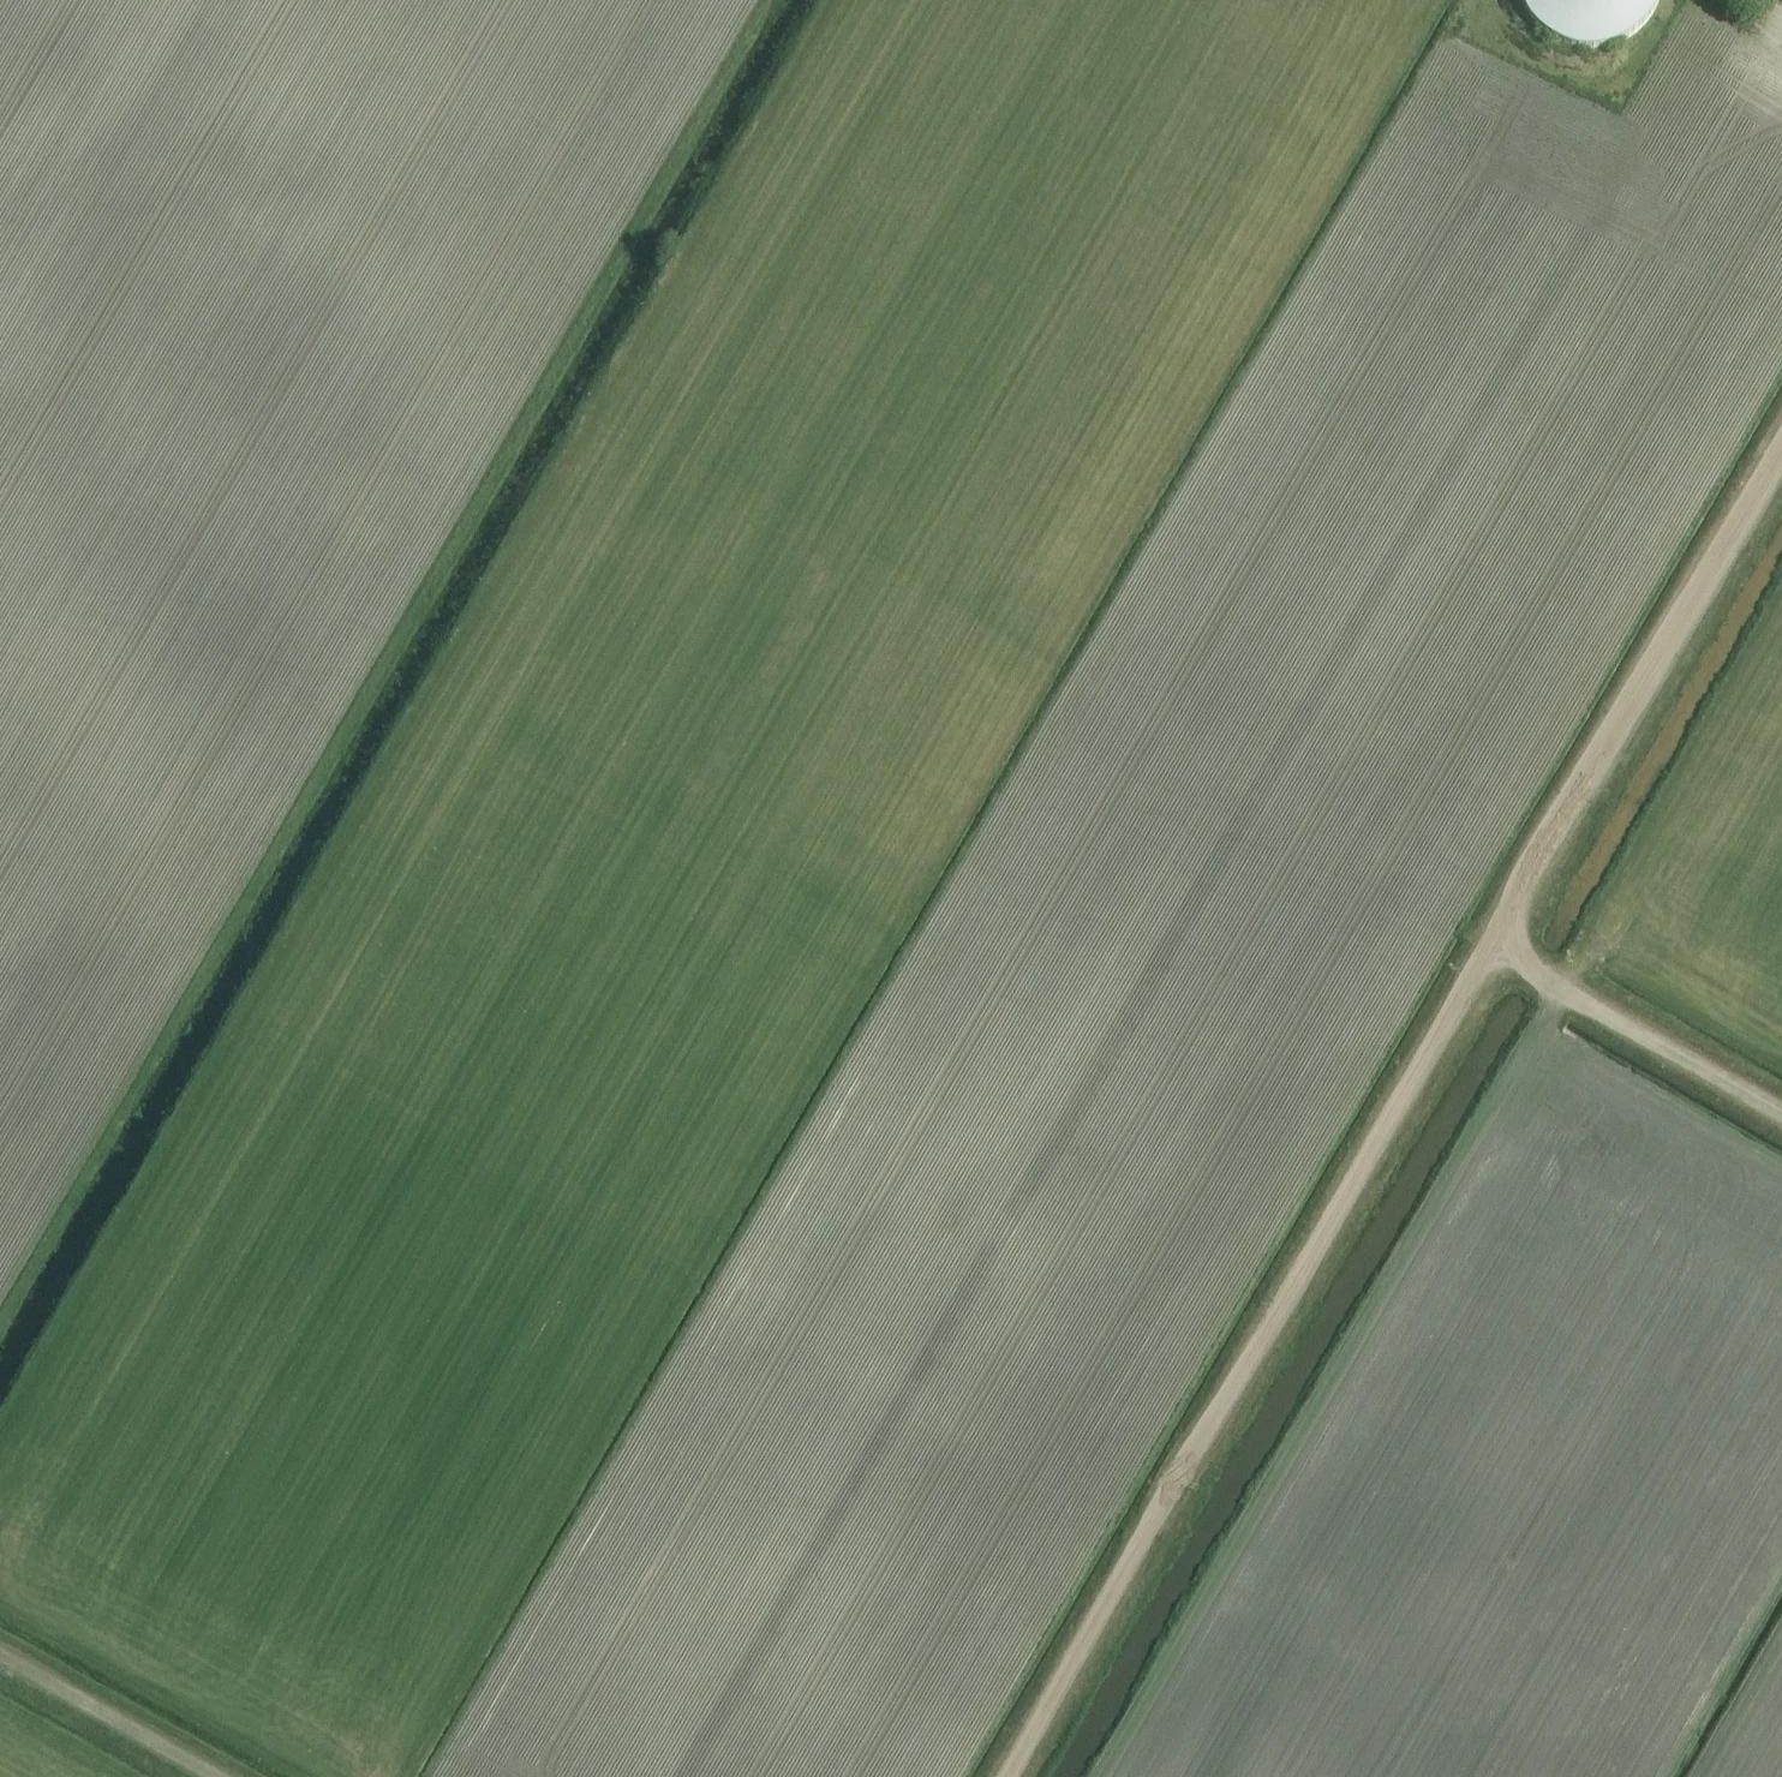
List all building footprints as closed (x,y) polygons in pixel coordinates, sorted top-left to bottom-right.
[(1522,7),(1534,25),(1552,40),(1576,48),(1602,48),(1626,39),(1644,24),(1655,7),(1657,0),(1520,0),(1522,7)]
